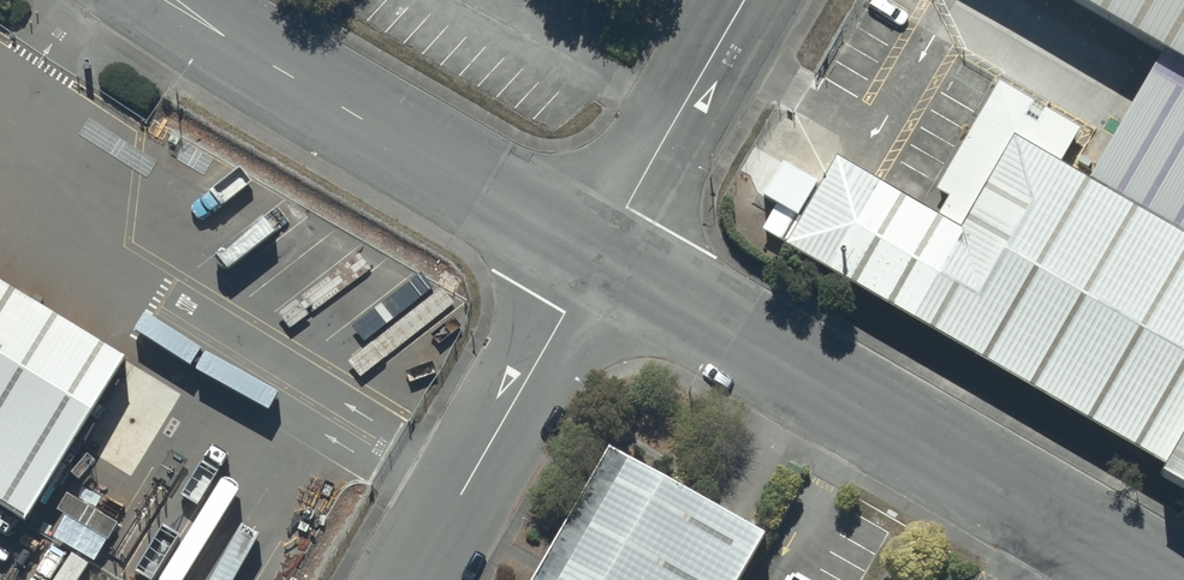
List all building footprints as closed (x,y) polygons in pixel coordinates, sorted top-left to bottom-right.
[(1136,25),(1183,53),(1183,0),(1093,0),(1136,25)] [(1183,227),(1183,53),(1136,25),(1060,155),(1183,227)] [(946,322),(1048,148),(1070,109),(994,64),(921,189),(826,134),(775,222),(946,322)] [(1048,148),(946,322),(1137,432),(1183,352),(1183,227),(1060,155),(1048,148)] [(21,274),(0,261),(0,310),(21,274)] [(1137,432),(1183,460),(1183,352),(1137,432)] [(620,440),(538,579),(697,579),(739,508),(620,440)] [(789,571),(784,579),(803,579),(789,571)]
